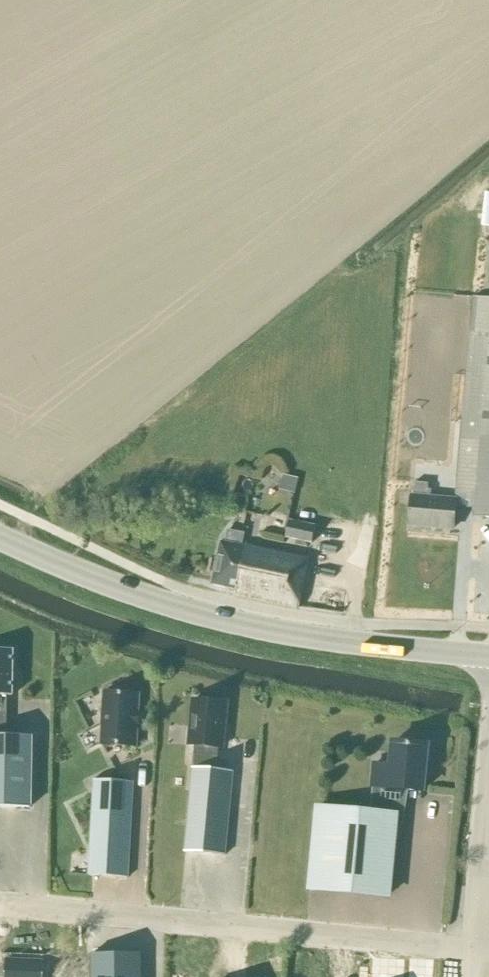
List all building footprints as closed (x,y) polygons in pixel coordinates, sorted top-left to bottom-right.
[(474,296),(456,484),(476,485),(474,515),(488,516),(488,297),(474,296)] [(408,525),(452,528),(455,500),(426,497),(427,483),(413,482),(412,496),(411,496),(408,525)] [(286,536),(310,541),(313,525),(290,521),(286,536)] [(235,594),(299,608),(309,557),(246,543),(245,547),(241,546),(244,534),(228,530),(225,542),(220,541),(211,584),(236,590),(235,594)] [(0,650),(0,715),(7,715),(7,696),(13,696),(14,650),(0,650)] [(110,693),(104,692),(102,745),(136,746),(139,694),(133,694),(133,689),(110,688),(110,693)] [(218,758),(219,748),(222,748),(226,702),(195,699),(192,728),(188,728),(186,745),(195,746),(194,756),(218,758)] [(0,735),(0,807),(30,808),(31,736),(0,735)] [(371,813),(317,808),(310,888),(389,896),(396,816),(403,817),(406,789),(423,791),(426,760),(429,761),(431,743),(412,741),(412,744),(393,742),(391,766),(375,764),(373,786),(371,813)] [(185,852),(225,856),(233,772),(193,768),(185,852)] [(134,782),(94,780),(88,876),(128,878),(134,782)] [(140,954),(92,954),(92,976),(140,976),(140,954)] [(6,961),(5,976),(43,976),(43,962),(6,961)]
